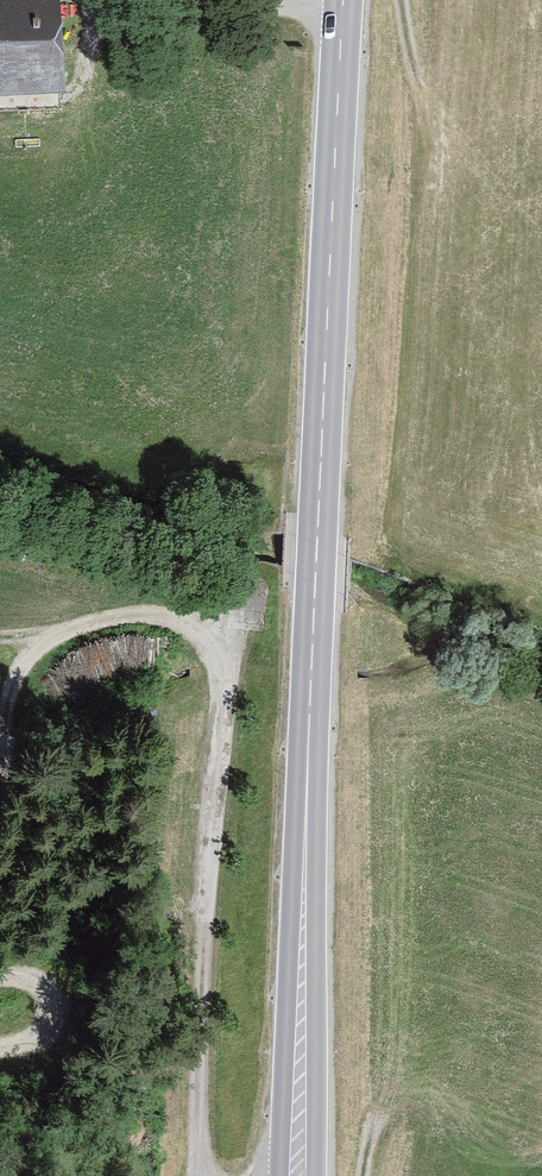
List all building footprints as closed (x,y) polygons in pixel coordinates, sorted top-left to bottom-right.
[(58,94),(51,0),(0,0),(0,98),(58,94)] [(94,642),(102,666),(138,654),(130,631),(94,642)]
